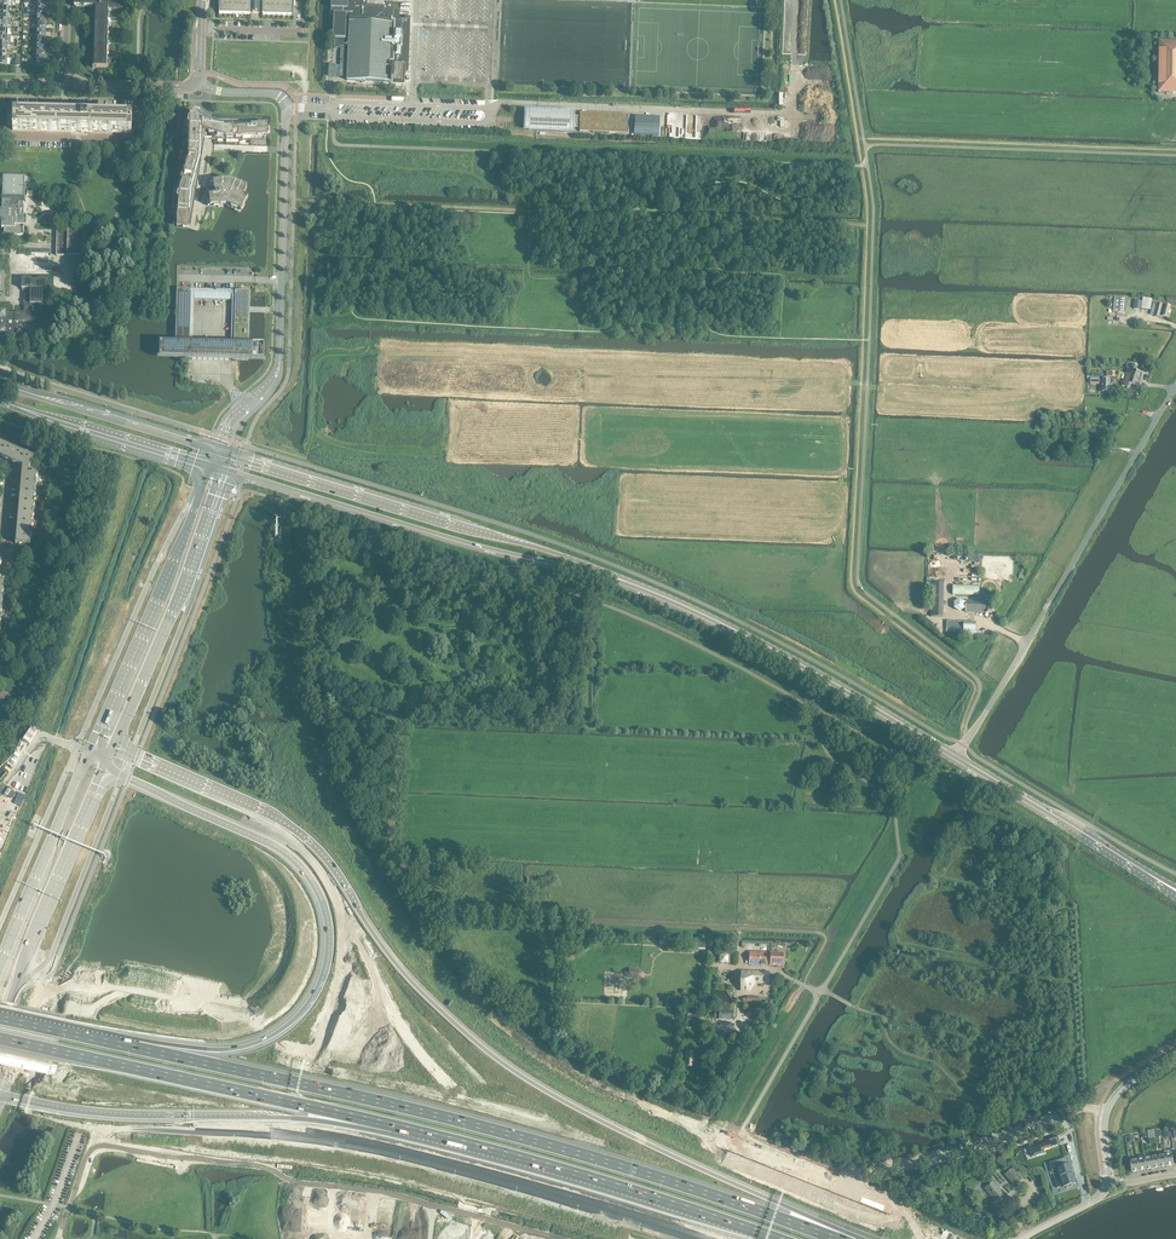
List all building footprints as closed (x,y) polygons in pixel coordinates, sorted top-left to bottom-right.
[(108,28),(109,28),(109,23),(108,23),(108,18),(109,18),(109,13),(108,13),(109,8),(108,8),(105,8),(105,0),(74,0),(74,7),(77,7),(79,7),(79,8),(84,8),(84,7),(96,7),(94,68),(107,68),(108,63),(107,63),(107,58),(108,58),(108,53),(107,53),(107,48),(108,48),(108,43),(108,38),(109,33),(108,33),(108,28)] [(219,15),(219,13),(250,14),(251,0),(219,0),(219,15)] [(262,14),(293,15),(293,17),(294,0),(263,0),(262,14)] [(404,83),(405,72),(407,72),(409,26),(408,26),(408,25),(408,24),(408,23),(408,22),(408,21),(410,21),(410,19),(408,19),(408,12),(400,12),(400,9),(385,9),(385,6),(367,5),(367,0),(331,0),(331,15),(334,15),(333,38),(334,38),(334,48),(340,48),(340,67),(337,67),(337,65),(329,65),(328,76),(336,76),(336,75),(339,75),(339,76),(343,76),(346,77),(347,77),(347,80),(404,83)] [(1159,41),(1158,92),(1175,93),(1175,41),(1159,41)] [(45,66),(45,59),(33,58),(33,66),(45,66)] [(628,115),(617,114),(580,113),(580,116),(574,116),(574,112),(526,110),(525,129),(528,130),(573,132),(573,128),(579,128),(579,132),(627,134),(628,115)] [(132,119),(122,119),(88,118),(88,113),(88,116),(77,115),(77,113),(76,113),(76,118),(13,116),(13,123),(11,123),(11,116),(8,116),(7,125),(13,126),(13,130),(76,132),(81,132),(87,132),(131,133),(132,119)] [(635,116),(634,134),(659,135),(660,117),(635,116)] [(226,205),(241,211),(246,199),(242,198),(247,187),(234,182),(230,180),(214,181),(213,180),(213,176),(210,176),(208,175),(209,167),(212,151),(214,151),(214,139),(264,141),(264,123),(212,121),(207,121),(184,120),(167,225),(170,225),(199,230),(203,207),(205,207),(210,206),(226,205)] [(0,210),(0,219),(2,219),(2,228),(4,228),(4,237),(7,237),(10,237),(14,237),(14,235),(23,235),(23,231),(24,226),(26,226),(27,217),(24,216),(24,205),(23,205),(23,202),(24,202),(24,198),(25,198),(25,197),(24,197),(24,190),(26,190),(26,183),(25,183),(25,176),(22,176),(3,175),(2,197),(2,201),(2,210),(0,210)] [(56,256),(82,256),(83,256),(83,230),(84,230),(57,229),(57,230),(57,247),(56,255),(56,256)] [(0,309),(0,321),(1,321),(0,324),(1,324),(1,327),(0,327),(0,337),(5,337),(6,337),(6,335),(14,335),(14,337),(24,337),(24,328),(25,328),(25,327),(23,327),(23,322),(33,322),(33,325),(43,325),(42,325),(43,313),(40,313),(40,304),(43,304),(43,289),(47,289),(47,280),(37,279),(37,280),(32,280),(32,279),(31,279),(22,279),(22,278),(22,289),(25,289),(25,295),(24,303),(24,312),(15,312),(6,312),(6,309),(0,309)] [(191,289),(176,288),(175,342),(160,342),(159,357),(174,358),(191,359),(191,358),(211,358),(232,359),(232,360),(238,360),(248,360),(263,360),(264,345),(249,344),(249,342),(250,312),(249,312),(249,309),(249,307),(250,307),(250,295),(250,290),(236,290),(235,309),(234,344),(212,343),(189,343),(191,299),(191,289)] [(231,291),(232,291),(232,290),(194,289),(194,290),(194,299),(230,300),(231,291)] [(1114,297),(1113,311),(1125,313),(1127,298),(1114,297)] [(1141,309),(1150,310),(1152,299),(1143,298),(1141,309)] [(1134,308),(1140,309),(1141,302),(1141,301),(1136,300),(1136,301),(1135,301),(1135,299),(1132,299),(1131,308),(1134,308)] [(1157,304),(1154,316),(1159,318),(1160,315),(1167,317),(1170,307),(1157,303),(1157,304)] [(1129,363),(1125,374),(1139,379),(1141,373),(1136,371),(1138,366),(1129,363)] [(1144,364),(1142,368),(1142,369),(1149,372),(1151,366),(1144,364)] [(1136,385),(1139,379),(1125,374),(1122,385),(1130,388),(1132,383),(1136,385)] [(1103,377),(1103,390),(1111,390),(1112,377),(1103,377)] [(20,465),(26,453),(6,445),(1,457),(20,465)] [(30,545),(37,469),(30,466),(34,457),(26,453),(20,465),(23,466),(22,468),(22,469),(16,535),(16,544),(16,542),(30,543),(30,545)] [(931,617),(943,617),(944,583),(931,583),(931,617)] [(966,609),(966,602),(961,599),(955,602),(955,609),(960,612),(966,609)] [(985,601),(966,600),(966,602),(966,609),(966,612),(984,613),(992,613),(992,602),(985,601)] [(964,621),(964,622),(947,621),(947,624),(945,624),(944,629),(946,629),(946,632),(954,632),(954,633),(963,634),(963,637),(975,638),(975,637),(981,637),(981,631),(975,630),(976,622),(964,621)] [(783,953),(772,953),(750,952),(749,965),(782,966),(783,953)] [(717,964),(732,964),(732,953),(717,953),(717,964)] [(630,968),(629,976),(638,977),(639,969),(630,968)] [(770,971),(741,970),(740,992),(749,992),(755,983),(769,984),(770,971)] [(730,1018),(732,1018),(733,1010),(720,1010),(719,1018),(730,1019),(730,1018)] [(699,1024),(699,1018),(699,1016),(687,1016),(687,1024),(699,1024)] [(693,1066),(693,1051),(686,1051),(685,1066),(693,1066)] [(1156,1138),(1155,1132),(1155,1130),(1147,1131),(1148,1137),(1149,1139),(1156,1138)] [(1058,1137),(1049,1140),(1051,1146),(1054,1145),(1060,1144),(1058,1137)] [(1041,1144),(1029,1148),(1032,1157),(1044,1153),(1041,1144)] [(1166,1166),(1165,1155),(1164,1155),(1164,1152),(1157,1153),(1158,1156),(1160,1167),(1166,1166)] [(1160,1167),(1158,1156),(1157,1153),(1150,1155),(1151,1157),(1153,1169),(1160,1167)] [(1172,1154),(1165,1155),(1166,1166),(1174,1165),(1172,1154)] [(1153,1169),(1151,1157),(1144,1159),(1146,1170),(1153,1169)] [(1050,1163),(1049,1163),(1049,1164),(1052,1171),(1052,1172),(1053,1172),(1056,1171),(1058,1176),(1055,1177),(1055,1179),(1058,1186),(1058,1187),(1057,1188),(1059,1188),(1063,1186),(1063,1188),(1066,1187),(1067,1189),(1072,1187),(1072,1185),(1076,1184),(1070,1164),(1069,1164),(1066,1158),(1065,1158),(1061,1160),(1061,1159),(1060,1160),(1055,1161),(1055,1162),(1050,1163)] [(1146,1170),(1144,1159),(1137,1160),(1139,1171),(1146,1170)] [(1139,1171),(1137,1160),(1130,1161),(1132,1172),(1139,1171)] [(1022,1179),(1015,1171),(1013,1168),(1005,1175),(1008,1178),(1015,1186),(1022,1179)] [(1002,1204),(1008,1199),(1007,1198),(1005,1195),(1000,1189),(999,1189),(998,1188),(993,1182),(985,1189),(993,1198),(989,1201),(996,1208),(1002,1204)]
